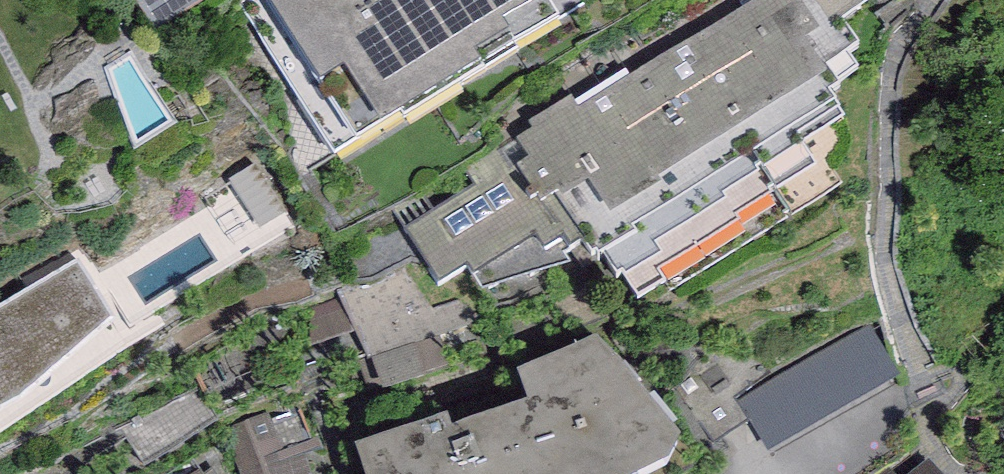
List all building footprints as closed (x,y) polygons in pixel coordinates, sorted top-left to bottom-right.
[(166,31),(222,0),(149,0),(166,31)] [(263,3),(359,159),(401,134),(404,138),(484,88),(479,81),(560,31),(540,0),(268,0),(263,3)] [(405,233),(439,299),(467,281),(472,288),(480,301),(588,267),(596,278),(610,268),(640,311),(664,295),(670,302),(791,219),(776,198),(815,174),(802,151),(843,127),(829,106),(841,102),(824,81),(860,63),(843,35),(834,40),(817,17),(807,24),(792,0),(768,0),(579,114),(571,101),(526,124),(532,134),(463,172),(475,193),(405,233)] [(287,219),(257,168),(228,185),(259,236),(287,219)] [(22,408),(110,327),(80,266),(0,314),(0,420),(22,408)] [(354,284),(337,293),(369,401),(380,397),(382,404),(427,388),(424,380),(472,367),(462,332),(482,325),(459,304),(433,312),(404,268),(372,286),(356,287),(354,284)] [(871,328),(740,399),(769,451),(900,380),(871,328)] [(694,467),(609,355),(537,391),(541,421),(470,449),(464,433),(367,467),(369,473),(693,473),(694,467)]
